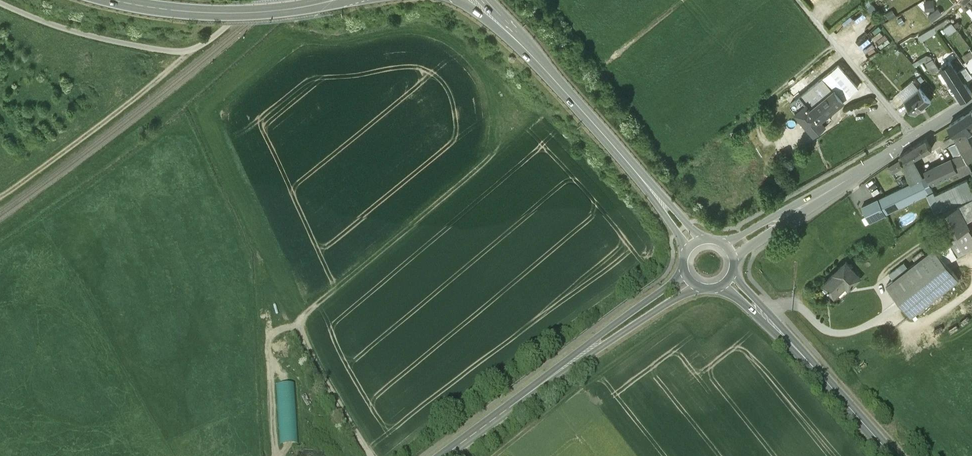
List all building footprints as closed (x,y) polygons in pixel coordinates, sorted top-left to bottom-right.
[(934,10),(933,0),(931,0),(922,1),(924,11),(934,10)] [(961,8),(965,13),(971,7),(971,0),(963,6),(961,8)] [(947,35),(955,29),(949,22),(942,27),(947,35)] [(799,115),(804,121),(814,134),(825,125),(820,119),(826,115),(858,89),(838,65),(808,90),(801,81),(788,91),(796,100),(790,105),(799,115)] [(954,70),(946,75),(950,82),(958,77),(954,70)] [(968,71),(958,77),(963,83),(971,78),(971,77),(968,71)] [(963,83),(958,77),(950,82),(963,102),(971,96),(963,83)] [(931,103),(919,89),(904,102),(916,116),(931,103)] [(826,115),(820,119),(825,125),(831,121),(826,115)] [(949,128),(954,137),(954,138),(957,143),(963,157),(971,153),(965,137),(970,134),(967,130),(969,128),(964,118),(949,128)] [(954,137),(944,143),(947,149),(950,148),(950,147),(957,143),(954,138),(954,137)] [(926,141),(900,158),(906,172),(910,185),(921,179),(918,173),(912,162),(932,151),(926,141)] [(931,187),(970,169),(963,157),(957,143),(950,147),(950,148),(957,160),(925,175),(931,187)] [(963,157),(970,169),(971,174),(971,153),(963,157)] [(894,162),(885,167),(889,174),(898,169),(894,162)] [(910,185),(878,200),(886,216),(929,195),(921,179),(910,185)] [(935,196),(943,214),(936,216),(949,243),(954,253),(955,253),(971,245),(971,234),(970,229),(966,221),(971,218),(971,190),(967,181),(935,196)] [(871,223),(886,216),(878,200),(862,207),(871,223)] [(954,253),(949,243),(940,247),(948,263),(957,258),(955,253),(954,253)] [(935,248),(909,268),(905,262),(889,274),(894,280),(887,285),(912,316),(959,279),(935,248)] [(847,261),(824,283),(829,287),(828,288),(834,295),(839,291),(837,289),(842,285),(851,287),(854,284),(854,283),(861,276),(847,261)] [(283,422),(293,421),(292,404),(282,405),(283,422)]
